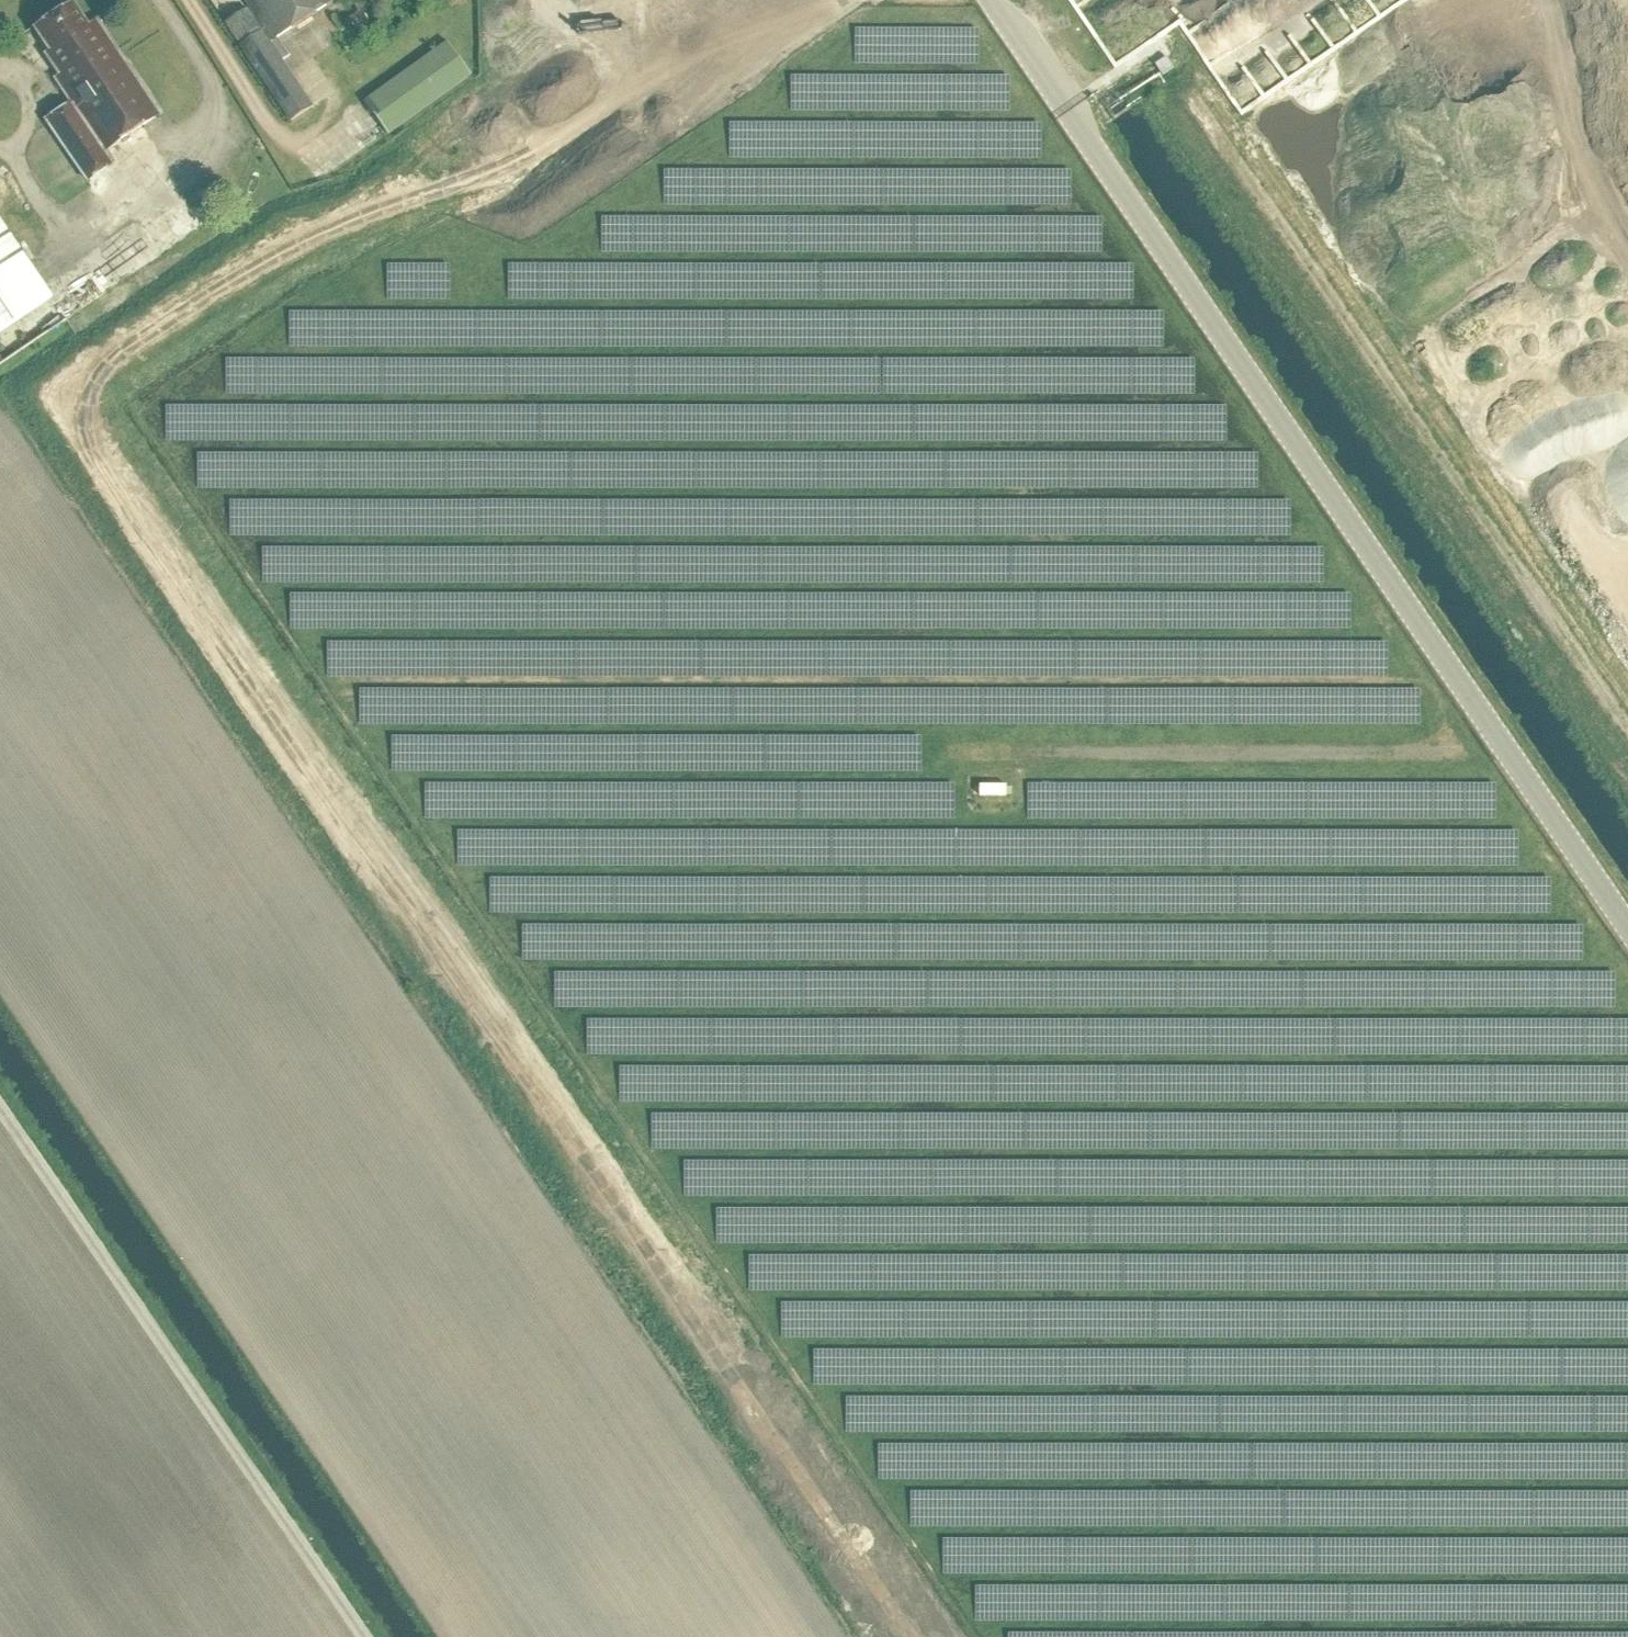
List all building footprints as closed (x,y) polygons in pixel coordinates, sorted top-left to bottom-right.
[(249,8),(226,24),(293,121),(315,106),(272,44),(335,0),(243,0),(249,8)] [(46,121),(87,181),(113,163),(105,151),(160,115),(97,21),(88,27),(73,4),(35,29),(51,52),(46,55),(60,77),(55,80),(71,104),(46,121)] [(447,43),(364,102),(388,135),(471,76),(447,43)] [(1156,65),(1163,76),(1174,69),(1167,57),(1156,65)] [(136,179),(160,158),(148,143),(123,165),(136,179)] [(15,213),(6,218),(18,238),(27,232),(15,213)] [(52,298),(0,221),(0,333),(52,298)]
